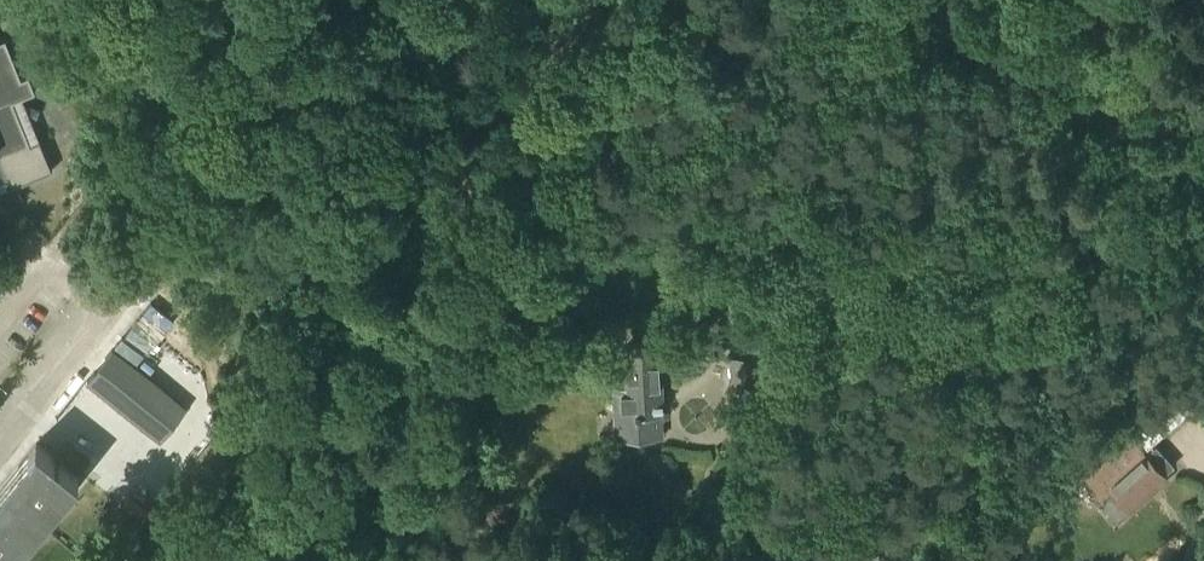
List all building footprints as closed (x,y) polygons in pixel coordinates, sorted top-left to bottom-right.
[(35,4),(20,10),(23,21),(39,15),(35,4)] [(8,177),(12,187),(13,186),(1,156),(40,141),(40,139),(30,143),(13,101),(35,92),(29,75),(21,78),(5,38),(0,41),(0,180),(8,177)] [(612,388),(615,438),(662,436),(658,343),(625,345),(627,387),(612,388)] [(113,350),(90,383),(164,432),(186,398),(113,350)] [(730,358),(732,391),(756,389),(754,356),(730,358)] [(1166,394),(1130,426),(1147,446),(1183,413),(1166,394)] [(776,400),(762,401),(762,415),(777,414),(776,400)] [(1105,435),(1092,447),(1101,458),(1114,446),(1105,435)] [(1154,485),(1156,488),(1167,478),(1163,474),(1172,466),(1155,446),(1146,454),(1136,443),(1089,485),(1117,516),(1126,508),(1128,509),(1154,485)] [(78,478),(36,444),(0,489),(0,560),(11,560),(78,478)]
